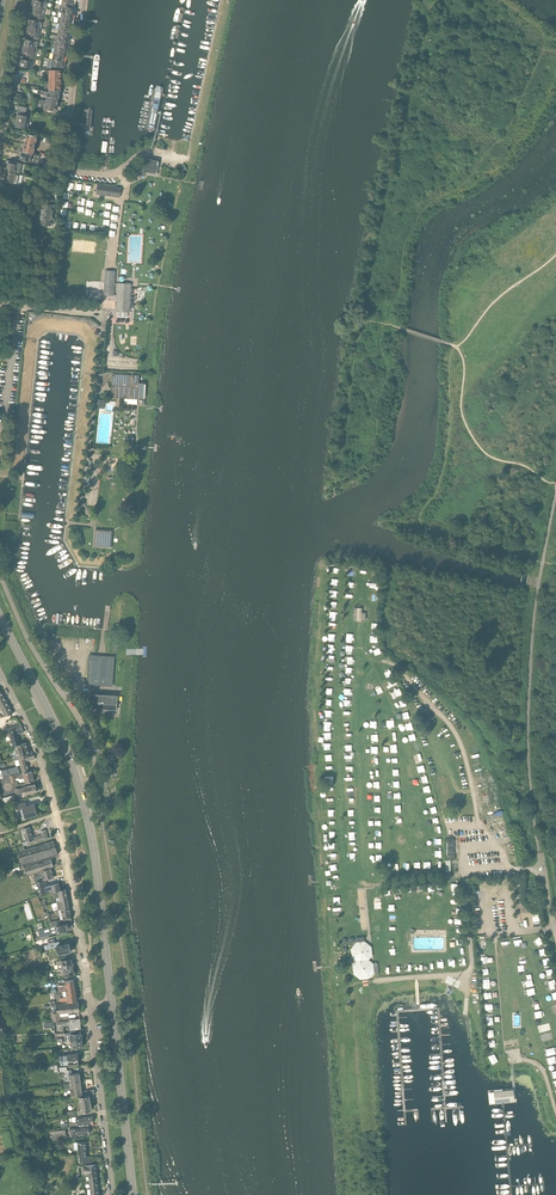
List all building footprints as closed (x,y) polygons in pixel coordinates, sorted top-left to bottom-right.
[(62,11),(73,14),(74,7),(72,7),(61,5),(60,5),(59,11),(62,11)] [(36,17),(43,18),(44,12),(42,12),(43,8),(32,6),(30,12),(36,13),(36,17)] [(61,18),(72,20),(73,14),(62,11),(61,18)] [(40,24),(42,25),(43,18),(36,17),(35,20),(29,19),(28,26),(39,28),(40,24)] [(58,23),(70,26),(72,20),(61,18),(59,17),(58,23)] [(58,30),(69,32),(70,26),(58,23),(57,25),(56,29),(58,29),(58,30)] [(32,37),(39,38),(41,32),(38,32),(39,28),(28,26),(26,32),(32,33),(32,37)] [(56,42),(67,44),(68,37),(57,35),(56,42)] [(24,45),(35,48),(36,44),(38,44),(39,38),(32,37),(31,40),(25,39),(24,45)] [(28,57),(35,58),(37,52),(34,52),(35,48),(24,45),(22,52),(28,53),(28,57)] [(53,54),(65,56),(66,50),(55,47),(53,54)] [(35,58),(28,57),(27,60),(21,59),(20,66),(31,68),(32,64),(34,64),(35,58)] [(63,62),(52,59),(51,66),(62,68),(63,62)] [(49,89),(60,90),(61,90),(61,70),(49,70),(47,70),(47,84),(49,84),(49,89)] [(60,90),(49,89),(49,90),(49,93),(48,92),(47,91),(38,90),(36,90),(35,93),(37,94),(41,94),(59,97),(60,90)] [(39,100),(57,105),(59,97),(41,94),(40,99),(39,99),(39,100)] [(57,105),(39,100),(38,107),(44,108),(44,109),(45,109),(44,111),(54,113),(57,105)] [(90,109),(86,139),(90,140),(94,109),(92,107),(90,109)] [(18,112),(18,115),(15,126),(25,128),(27,128),(28,123),(26,123),(27,116),(22,115),(22,112),(18,112)] [(23,151),(33,153),(34,152),(35,152),(35,150),(37,142),(38,140),(37,140),(38,135),(37,135),(27,134),(23,151)] [(21,163),(26,164),(37,166),(37,164),(31,163),(31,162),(35,163),(37,154),(33,153),(23,151),(22,151),(20,159),(21,159),(21,163)] [(143,171),(155,174),(158,161),(146,158),(143,171)] [(6,172),(23,175),(24,172),(27,173),(28,169),(25,168),(25,166),(26,166),(26,164),(21,163),(8,161),(6,172)] [(23,175),(6,172),(4,181),(21,185),(23,175)] [(96,194),(120,197),(121,188),(97,185),(96,194)] [(41,213),(53,215),(54,206),(42,205),(41,213)] [(53,215),(41,213),(40,224),(53,225),(56,223),(53,219),(53,215)] [(48,242),(51,243),(52,237),(49,237),(49,236),(48,236),(48,235),(44,234),(44,236),(43,236),(42,246),(48,247),(48,242)] [(104,295),(114,295),(115,271),(106,271),(104,295)] [(117,311),(129,312),(131,284),(119,283),(117,311)] [(125,398),(138,399),(139,382),(133,382),(130,381),(130,375),(112,374),(111,397),(124,398),(124,399),(125,399),(125,398)] [(94,547),(110,548),(112,531),(95,530),(94,547)] [(354,607),(354,620),(366,620),(366,612),(363,612),(363,607),(354,607)] [(335,662),(336,656),(329,654),(328,661),(335,662)] [(86,684),(93,685),(112,686),(114,657),(88,655),(86,684)] [(397,697),(402,695),(400,689),(394,692),(397,697)] [(118,695),(90,694),(89,709),(117,710),(118,695)] [(0,697),(0,707),(1,707),(6,717),(13,714),(3,696),(0,697)] [(15,746),(20,744),(16,734),(19,733),(19,734),(24,733),(20,724),(11,728),(11,731),(8,732),(13,746),(15,746)] [(19,760),(33,755),(32,752),(30,753),(26,743),(20,744),(15,746),(18,758),(14,759),(15,761),(19,759),(19,760)] [(414,755),(416,762),(423,760),(421,753),(414,755)] [(33,755),(19,760),(22,772),(30,771),(27,761),(35,759),(34,755),(33,755)] [(108,776),(115,776),(115,762),(107,763),(108,776)] [(24,773),(21,774),(18,767),(0,771),(0,779),(10,776),(12,783),(16,782),(15,778),(24,777),(24,773)] [(24,773),(24,777),(25,783),(34,781),(32,771),(24,773)] [(21,796),(21,793),(26,792),(26,794),(37,792),(35,785),(24,787),(25,788),(20,789),(15,789),(15,796),(21,796)] [(25,803),(15,805),(17,810),(22,809),(24,818),(37,815),(35,804),(26,806),(25,803)] [(23,846),(27,845),(49,838),(46,830),(41,831),(42,835),(33,837),(30,827),(23,829),(26,842),(22,843),(23,846)] [(56,848),(53,841),(25,850),(25,847),(27,846),(27,845),(23,846),(16,848),(19,858),(18,859),(56,848)] [(21,867),(58,855),(56,848),(18,859),(21,867)] [(51,859),(26,868),(28,871),(26,872),(27,876),(53,866),(51,859)] [(36,884),(46,881),(45,880),(54,878),(51,868),(38,873),(39,876),(34,877),(36,884)] [(54,892),(61,890),(59,883),(57,884),(57,882),(47,885),(46,881),(36,884),(40,896),(47,894),(46,891),(51,890),(52,893),(54,892)] [(57,902),(68,899),(66,888),(61,890),(54,892),(57,902)] [(61,910),(69,908),(68,899),(57,902),(52,904),(53,908),(57,906),(58,910),(61,910)] [(52,927),(67,923),(72,922),(69,908),(61,910),(63,919),(51,922),(52,927)] [(67,923),(52,927),(38,931),(39,937),(38,938),(38,940),(49,937),(49,935),(69,930),(67,923)] [(49,939),(41,941),(42,944),(43,944),(45,950),(56,947),(59,955),(72,951),(69,943),(60,946),(59,942),(51,944),(49,939)] [(479,947),(485,950),(488,942),(482,940),(479,947)] [(370,955),(369,948),(364,944),(357,944),(353,949),(354,956),(359,961),(355,966),(355,973),(361,977),(370,976),(372,974),(371,964),(365,960),(370,955)] [(541,953),(542,956),(548,954),(545,947),(534,952),(535,955),(541,953)] [(62,968),(73,967),(72,959),(61,960),(61,961),(57,961),(57,965),(62,964),(62,968)] [(73,967),(62,968),(63,972),(58,973),(58,976),(63,976),(75,974),(74,971),(73,971),(73,967)] [(66,991),(75,990),(74,980),(64,981),(65,985),(58,986),(59,992),(66,991)] [(75,990),(66,991),(67,997),(59,998),(60,1002),(67,1001),(67,1003),(77,1001),(75,990)] [(53,1022),(61,1021),(60,1014),(79,1011),(78,1003),(51,1006),(51,1014),(53,1022)] [(70,1034),(81,1033),(80,1019),(61,1021),(53,1022),(55,1034),(70,1034)] [(9,1028),(3,1029),(2,1025),(0,1025),(0,1033),(3,1032),(3,1030),(9,1030),(9,1028)] [(542,1035),(543,1041),(552,1039),(550,1032),(542,1035)] [(70,1041),(82,1040),(81,1033),(70,1034),(67,1034),(67,1039),(62,1040),(62,1038),(56,1039),(57,1042),(70,1041)] [(82,1040),(70,1041),(71,1049),(82,1048),(82,1040)] [(546,1049),(548,1055),(555,1053),(555,1051),(555,1046),(546,1049)] [(68,1064),(68,1065),(78,1064),(78,1054),(71,1055),(67,1055),(65,1056),(66,1064),(68,1064)] [(494,1054),(489,1056),(493,1063),(498,1061),(494,1054)] [(555,1062),(555,1055),(548,1057),(549,1064),(555,1062)] [(70,1088),(71,1097),(95,1094),(94,1090),(82,1091),(80,1081),(79,1073),(75,1074),(69,1074),(70,1084),(63,1084),(63,1089),(70,1088)] [(513,1090),(494,1092),(495,1103),(515,1101),(513,1090)] [(79,1102),(75,1103),(76,1110),(81,1109),(81,1112),(92,1110),(89,1095),(79,1096),(79,1102)] [(77,1126),(88,1124),(93,1123),(92,1117),(78,1119),(77,1117),(76,1117),(76,1122),(69,1123),(69,1126),(76,1125),(77,1126)] [(29,1133),(36,1132),(34,1124),(27,1126),(29,1133)] [(88,1124),(77,1126),(76,1126),(76,1128),(72,1129),(70,1129),(70,1130),(71,1138),(77,1137),(76,1136),(89,1134),(88,1124)] [(52,1140),(66,1138),(66,1130),(51,1132),(52,1140)] [(101,1157),(92,1157),(86,1157),(85,1142),(77,1142),(74,1142),(74,1150),(78,1150),(78,1163),(86,1163),(92,1162),(102,1162),(101,1157)] [(98,1188),(97,1175),(96,1165),(84,1166),(84,1169),(85,1177),(86,1181),(90,1180),(90,1188),(90,1189),(87,1189),(87,1194),(93,1194),(99,1194),(98,1188)]
